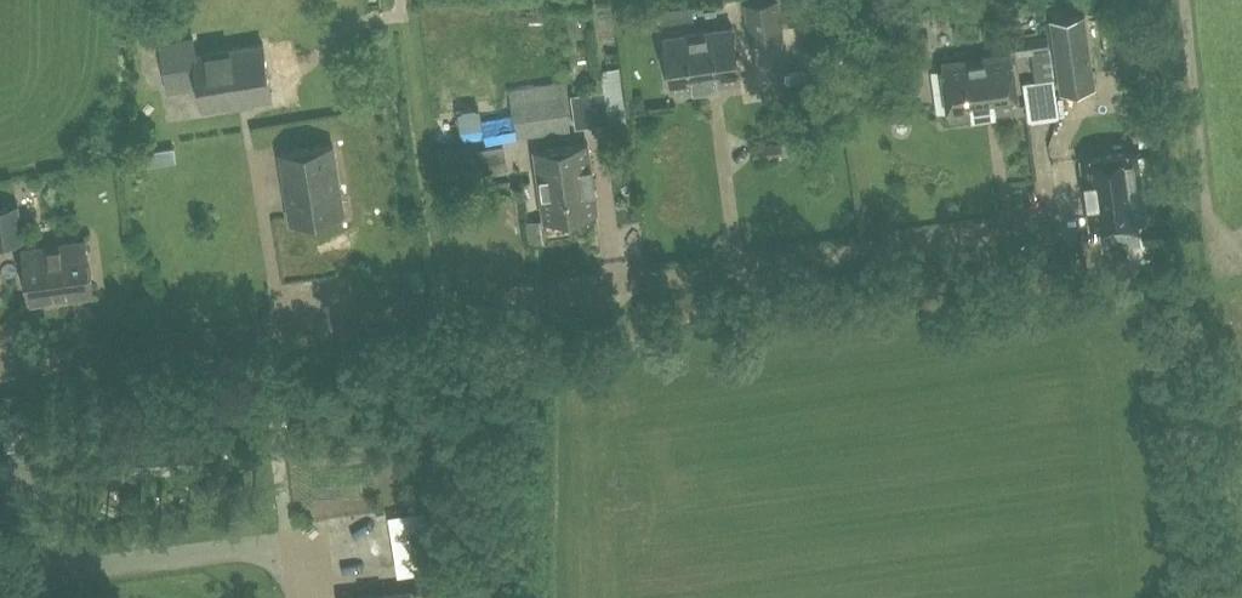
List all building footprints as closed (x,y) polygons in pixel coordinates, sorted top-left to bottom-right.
[(755,44),(784,38),(777,0),(773,0),(748,4),(755,44)] [(822,2),(800,5),(803,25),(824,22),(822,2)] [(903,9),(883,12),(886,26),(905,23),(903,9)] [(1086,13),(1050,18),(1060,93),(1097,87),(1086,13)] [(733,24),(662,34),(671,92),(741,81),(733,24)] [(1060,117),(1049,35),(1015,40),(1016,53),(1031,51),(1035,80),(1023,82),(1028,121),(1060,117)] [(203,106),(272,95),(270,81),(263,43),(196,54),(193,38),(160,43),(168,90),(199,85),(203,106)] [(942,59),(951,119),(984,114),(1020,108),(1011,49),(942,59)] [(576,128),(610,123),(605,90),(571,94),(576,128)] [(644,94),(630,95),(632,110),(646,108),(644,94)] [(514,114),(482,120),(487,145),(519,139),(514,114)] [(629,121),(614,123),(616,141),(632,138),(629,121)] [(543,221),(600,212),(590,140),(533,149),(543,221)] [(138,148),(140,161),(175,155),(173,142),(138,148)] [(335,142),(278,152),(290,223),(346,214),(335,142)] [(508,171),(502,145),(478,149),(480,176),(508,171)] [(1138,149),(1080,158),(1091,227),(1099,226),(1140,220),(1148,218),(1145,195),(1138,152),(1138,149)] [(510,175),(494,176),(495,191),(511,190),(510,175)] [(0,207),(0,245),(25,241),(19,204),(0,207)] [(21,247),(30,303),(95,294),(85,236),(21,247)] [(436,588),(410,591),(410,590),(359,596),(347,597),(438,597),(436,588)]
